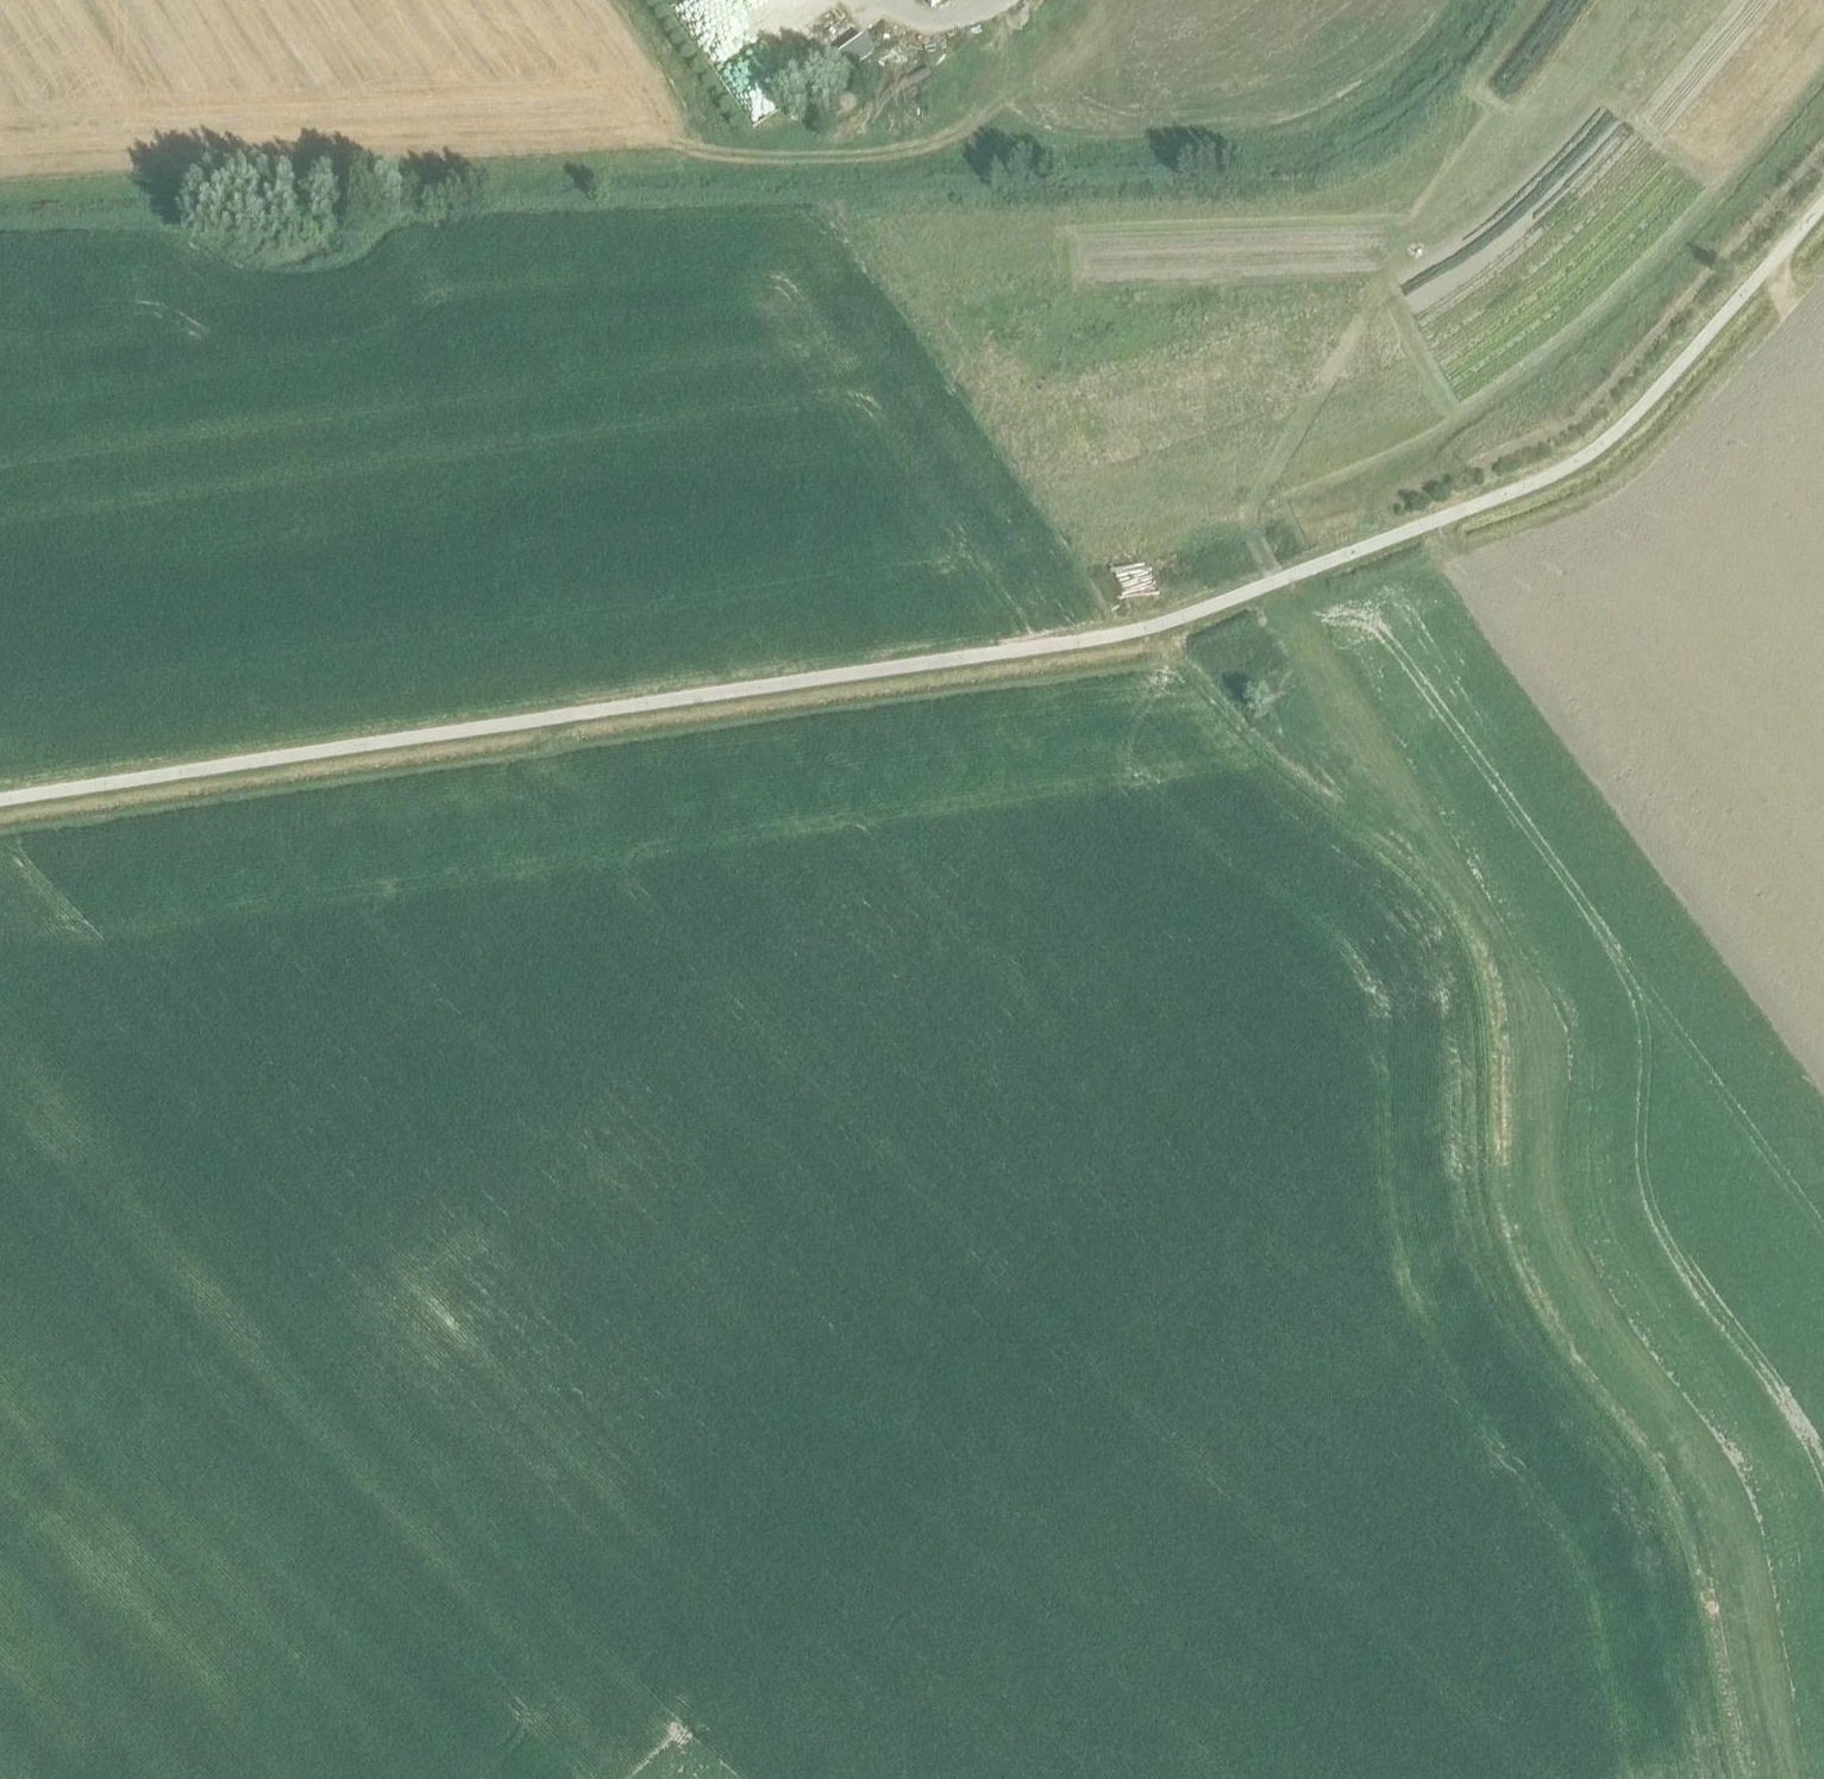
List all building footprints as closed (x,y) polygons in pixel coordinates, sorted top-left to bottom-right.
[(934,11),(950,0),(927,0),(934,11)] [(801,81),(830,63),(810,30),(781,48),(801,81)] [(873,55),(863,40),(832,60),(842,75),(873,55)] [(1116,593),(1132,594),(1133,567),(1117,567),(1116,593)]
